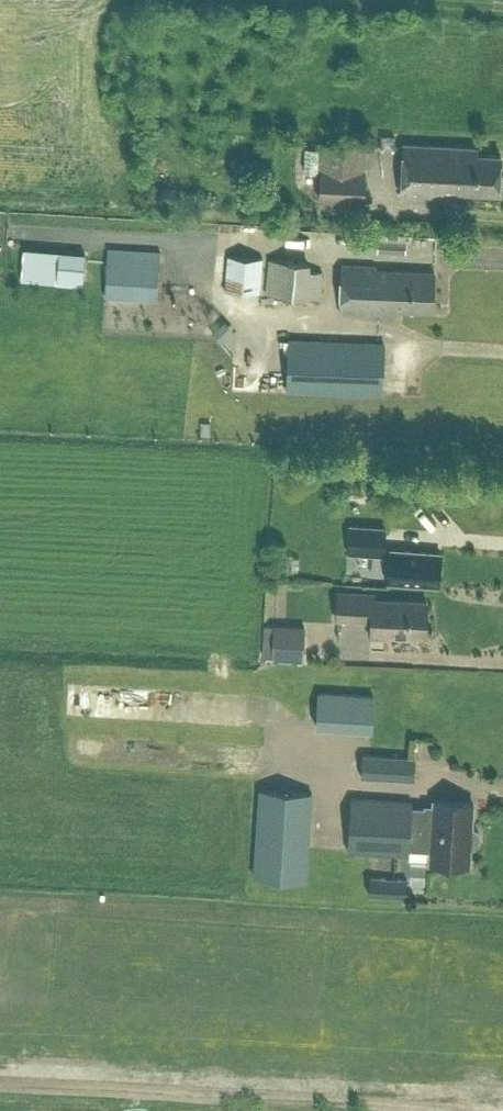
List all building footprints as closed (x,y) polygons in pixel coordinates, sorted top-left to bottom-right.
[(397,143),(397,129),(382,129),(382,143),(397,143)] [(322,142),(319,198),(354,200),(355,172),(362,173),(363,144),(322,142)] [(475,152),(475,146),(406,143),(403,190),(447,192),(448,186),(495,189),(497,153),(475,152)] [(304,147),(303,171),(316,172),(317,147),(304,147)] [(406,240),(378,239),(377,251),(405,253),(406,240)] [(55,277),(55,283),(66,284),(65,290),(81,291),(84,253),(58,251),(59,246),(25,243),(23,275),(55,277)] [(160,250),(96,246),(95,264),(107,264),(105,296),(157,299),(160,250)] [(226,254),(223,289),(260,292),(263,257),(226,254)] [(320,298),(322,271),(309,270),(309,262),(267,258),(264,293),(320,298)] [(381,265),(341,263),(339,311),(396,313),(396,310),(432,312),(434,271),(380,269),(381,265)] [(289,339),(287,392),(381,396),(383,343),(289,339)] [(348,523),(346,553),(384,555),(386,526),(348,523)] [(403,550),(402,582),(437,584),(439,552),(403,550)] [(382,633),(423,635),(425,601),(373,599),(373,594),(337,592),(336,619),(371,620),(370,635),(382,636),(382,633)] [(274,621),(274,625),(264,624),(263,646),(273,647),(272,654),(303,655),(305,623),(274,621)] [(318,691),(316,726),(370,731),(373,694),(318,691)] [(362,753),(360,776),(413,780),(415,757),(362,753)] [(252,875),(307,879),(313,793),(258,789),(252,875)] [(351,797),(347,849),(408,854),(408,848),(429,849),(428,863),(469,865),(470,846),(474,846),(477,843),(478,833),(475,829),(470,829),(471,804),(473,805),(473,803),(433,800),(432,808),(411,807),(412,802),(351,797)] [(369,874),(368,893),(405,896),(405,877),(369,874)]
